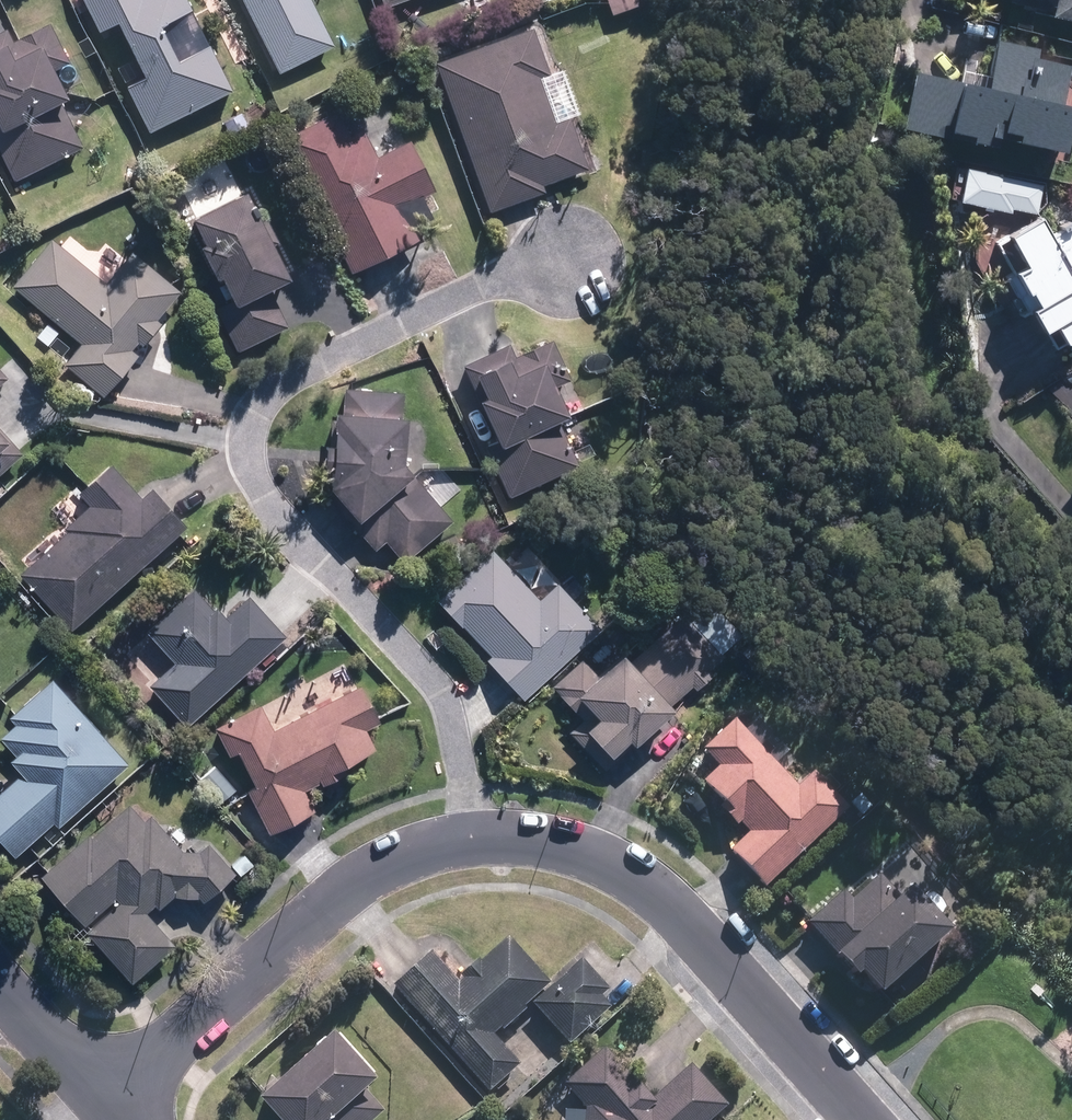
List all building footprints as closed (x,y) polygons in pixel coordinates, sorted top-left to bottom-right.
[(145,132),(233,91),(210,41),(175,57),(161,28),(191,14),(185,0),(81,0),(97,34),(117,25),(141,77),(123,86),(145,132)] [(277,75),(333,47),(310,0),(240,0),(277,75)] [(386,10),(410,0),(382,0),(386,10)] [(612,15),(639,5),(637,0),(606,0),(612,15)] [(1046,17),(1071,21),(1071,0),(1049,0),(1046,17)] [(12,179),(81,147),(60,102),(67,99),(54,72),(70,64),(51,24),(13,42),(6,29),(0,32),(0,153),(12,179)] [(531,27),(433,63),(487,213),(543,193),(540,185),(586,168),(566,113),(556,116),(542,78),(548,75),(531,27)] [(984,86),(914,71),(902,129),(941,138),(943,131),(969,137),(967,143),(983,147),(986,135),(1060,151),(1070,106),(1060,104),(1068,66),(1035,59),(1037,49),(994,40),(984,86)] [(346,103),(277,143),(352,273),(414,238),(396,207),(431,187),(406,143),(379,159),(346,103)] [(285,280),(255,217),(248,221),(243,208),(248,206),(242,193),(189,218),(202,244),(196,246),(214,283),(219,280),(231,304),(217,311),(237,352),(291,326),(272,286),(285,280)] [(1051,236),(1039,216),(1002,238),(1022,271),(1013,276),(1024,294),(1026,292),(1034,305),(1027,310),(1040,333),(1050,327),(1062,346),(1071,339),(1071,223),(1051,236)] [(93,251),(73,233),(62,245),(51,235),(8,284),(50,321),(35,339),(46,348),(63,329),(80,344),(64,362),(101,395),(165,324),(159,318),(179,295),(109,234),(93,251)] [(508,346),(463,365),(479,398),(473,401),(494,441),(481,447),(509,500),(576,466),(558,420),(564,418),(544,371),(562,363),(553,340),(512,357),(508,346)] [(8,379),(0,370),(0,386),(8,379)] [(343,414),(332,413),(326,490),(364,530),(359,535),(374,551),(383,542),(402,563),(450,517),(400,463),(397,389),(345,386),(343,414)] [(0,427),(0,472),(22,453),(0,427)] [(71,632),(183,524),(148,488),(140,496),(108,462),(75,493),(86,504),(61,528),(65,533),(19,578),(71,632)] [(484,660),(516,693),(485,724),(497,736),(528,705),(524,700),(599,630),(555,584),(540,599),(489,547),(435,601),(489,655),(484,660)] [(187,728),(283,635),(245,595),(222,618),(191,586),(143,633),(171,663),(147,686),(187,728)] [(716,652),(739,633),(708,596),(685,615),(716,652)] [(594,671),(582,656),(548,686),(569,711),(579,702),(592,717),(581,727),(607,757),(625,742),(628,745),(671,708),(669,706),(690,687),(693,691),(712,674),(709,670),(717,663),(677,618),(627,662),(617,651),(594,671)] [(49,680),(9,719),(14,724),(0,737),(0,742),(13,756),(7,761),(19,773),(0,791),(0,843),(14,857),(52,823),(58,828),(129,763),(49,680)] [(378,724),(357,684),(271,728),(260,706),(215,729),(229,756),(235,753),(252,786),(246,790),(270,835),(312,813),(300,790),(315,782),(319,788),(335,780),(330,770),(375,747),(367,730),(378,724)] [(765,888),(847,807),(812,773),(797,788),(731,722),(699,753),(715,769),(701,782),(731,812),(726,818),(737,829),(742,824),(749,831),(729,852),(765,888)] [(143,820),(127,804),(94,835),(89,830),(39,877),(84,927),(81,930),(129,982),(172,943),(145,913),(153,906),(158,912),(173,898),(206,901),(230,877),(235,881),(240,876),(199,834),(192,841),(178,827),(170,836),(149,814),(143,820)] [(878,994),(946,929),(921,903),(915,908),(900,892),(897,895),(877,874),(850,899),(842,891),(806,925),(834,954),(832,956),(854,979),(859,975),(878,994)] [(430,951),(392,985),(487,1093),(518,1066),(493,1038),(531,1004),(568,1046),(611,1008),(600,996),(608,989),(580,958),(548,986),(507,939),(479,963),(476,960),(455,979),(430,951)] [(328,1036),(255,1101),(272,1119),(372,1119),(384,1110),(365,1089),(371,1083),(328,1036)] [(725,1106),(680,1055),(645,1086),(608,1044),(563,1085),(583,1108),(583,1119),(710,1119),(725,1106)]
